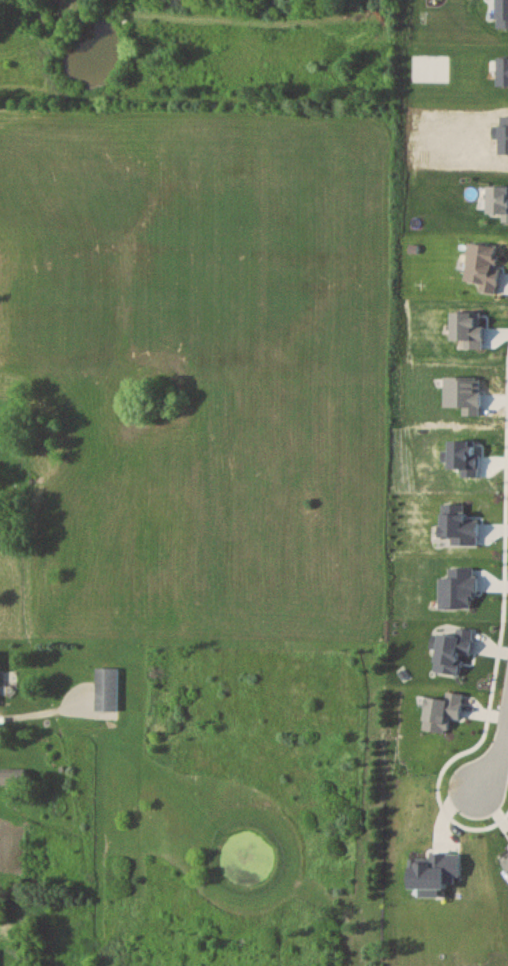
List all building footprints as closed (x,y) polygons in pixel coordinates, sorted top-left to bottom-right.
[(117,668),(95,667),(94,710),(117,710),(117,668)] [(0,771),(0,786),(23,786),(23,771),(0,771)]
